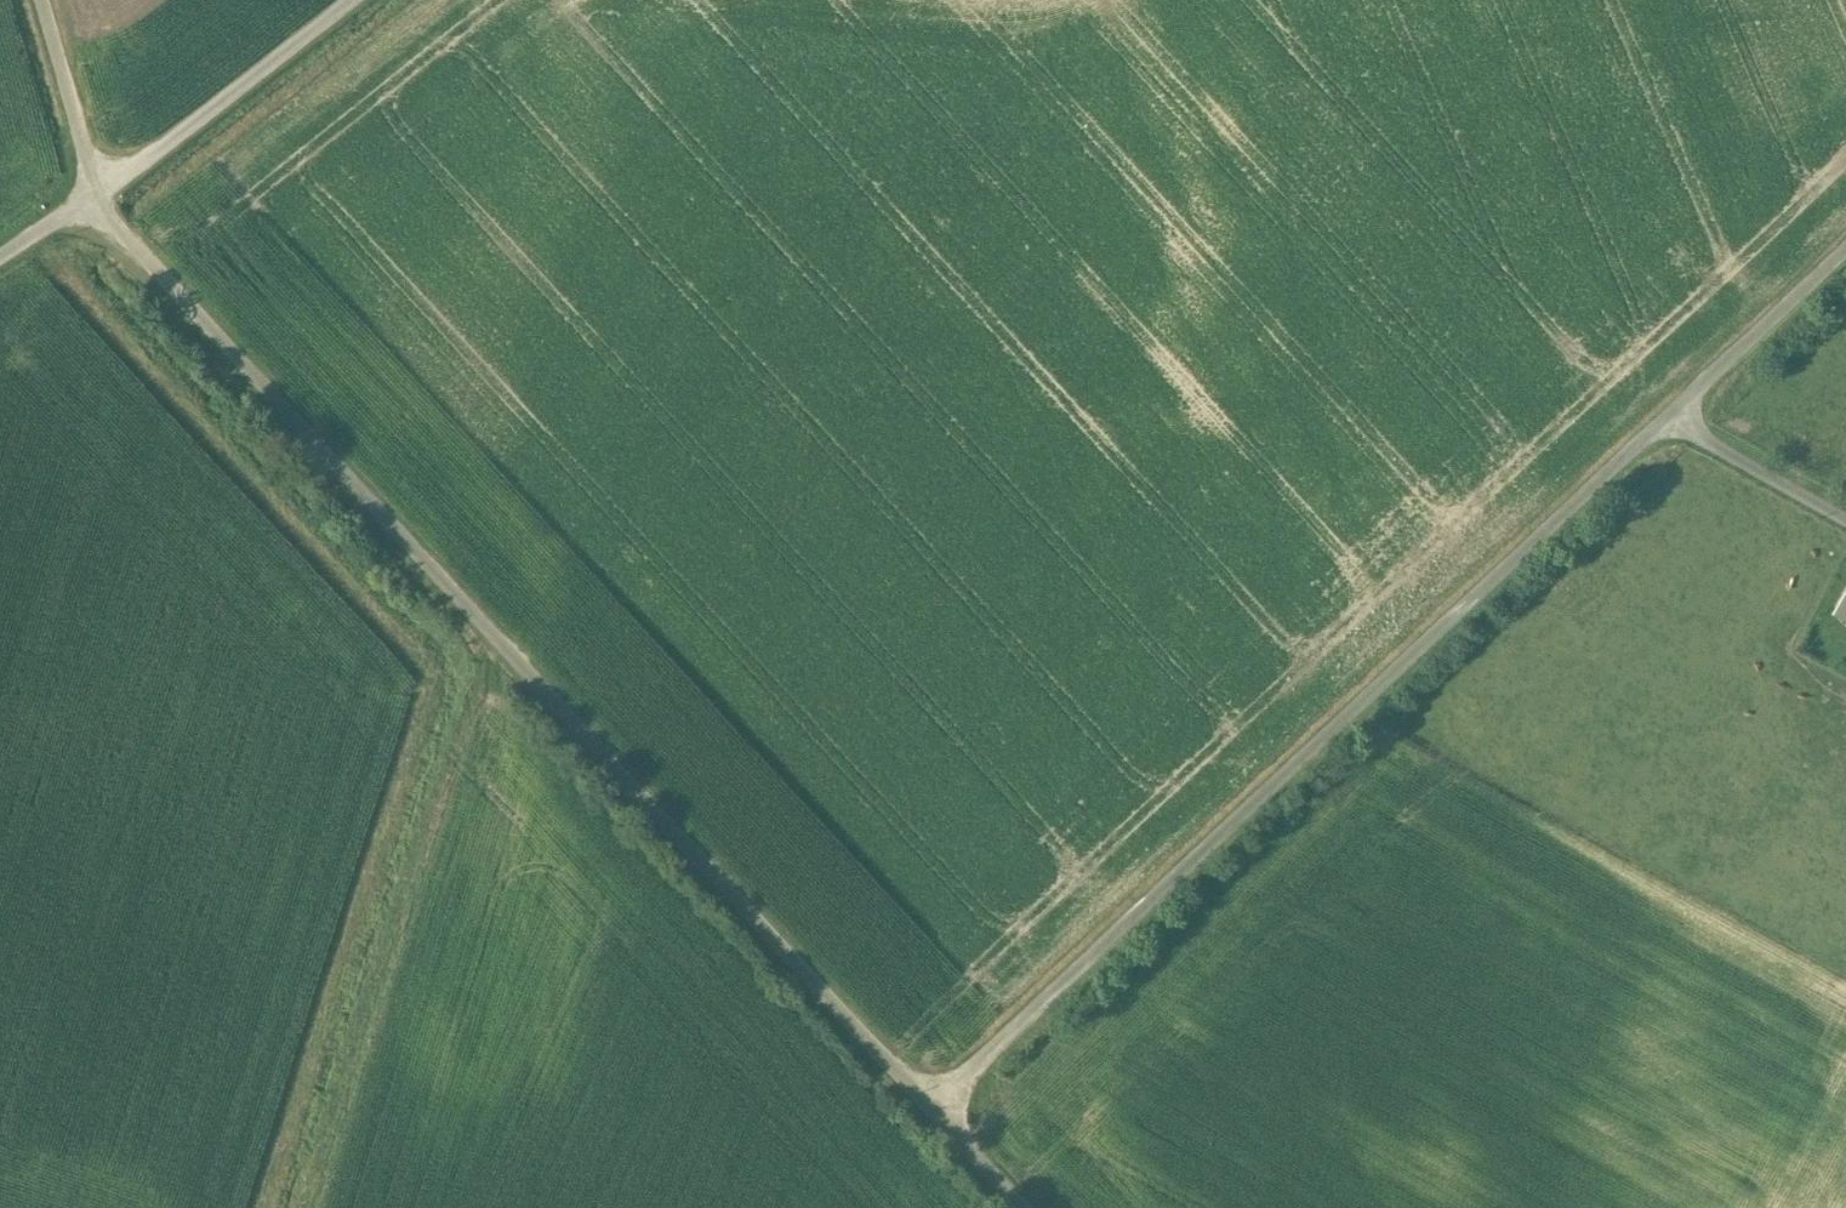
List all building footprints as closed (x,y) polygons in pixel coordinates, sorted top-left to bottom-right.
[(1835,608),(1845,613),(1845,587),(1835,608)]
